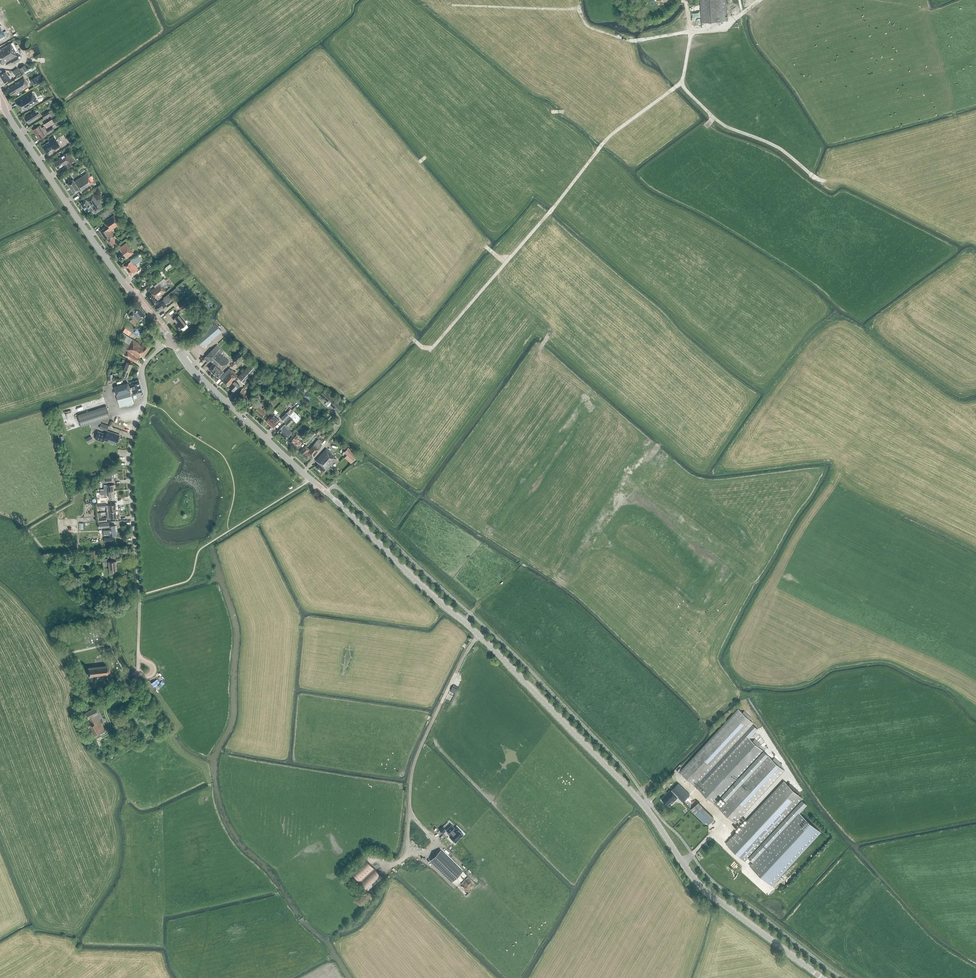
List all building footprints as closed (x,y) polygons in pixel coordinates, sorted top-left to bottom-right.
[(701,23),(727,21),(726,0),(700,0),(701,23)] [(20,60),(18,55),(19,54),(12,42),(0,49),(0,62),(1,65),(5,62),(7,65),(12,62),(13,64),(20,60)] [(26,67),(25,64),(19,68),(22,73),(29,69),(27,66),(26,67)] [(12,71),(16,77),(21,74),(17,68),(12,71)] [(10,78),(6,71),(0,75),(0,76),(4,82),(10,78)] [(38,76),(33,78),(36,83),(37,85),(42,82),(38,76)] [(19,92),(29,86),(24,78),(10,86),(10,88),(8,89),(11,95),(16,92),(16,93),(19,91),(19,92)] [(27,109),(31,107),(31,106),(33,105),(39,102),(34,94),(34,95),(31,91),(15,101),(21,111),(26,108),(27,109)] [(44,119),(50,115),(50,114),(54,112),(52,109),(48,111),(42,115),(44,119)] [(41,116),(39,113),(37,114),(34,110),(24,117),(29,124),(41,116)] [(45,124),(47,128),(51,125),(55,123),(52,119),(45,124)] [(45,129),(44,126),(41,128),(40,125),(32,130),(36,135),(45,129)] [(46,135),(45,133),(53,128),(51,125),(47,128),(45,129),(36,135),(39,140),(46,135)] [(54,150),(59,146),(53,137),(49,140),(49,141),(42,145),(47,152),(53,148),(54,150)] [(65,167),(74,161),(68,153),(67,154),(66,153),(59,157),(60,158),(53,163),(57,169),(64,164),(65,167)] [(81,193),(95,184),(88,172),(74,182),(72,180),(67,183),(73,193),(79,190),(81,193)] [(94,213),(103,208),(97,199),(96,200),(92,195),(86,200),(85,199),(80,203),(87,213),(92,209),(94,213)] [(109,230),(119,224),(113,215),(103,222),(105,225),(103,226),(104,227),(99,231),(105,239),(112,234),(109,230)] [(113,237),(112,237),(107,241),(111,248),(117,244),(113,237)] [(126,258),(133,254),(125,243),(118,248),(120,250),(115,254),(120,260),(125,257),(126,258)] [(138,269),(132,261),(137,258),(135,256),(131,259),(132,261),(124,266),(130,275),(138,269)] [(149,261),(141,267),(143,271),(151,265),(149,261)] [(146,271),(149,276),(160,268),(157,263),(146,271)] [(160,277),(164,274),(163,273),(167,270),(165,267),(157,274),(160,277)] [(165,281),(166,280),(162,276),(152,284),(155,288),(149,292),(151,294),(147,298),(153,305),(157,302),(155,299),(170,288),(165,281)] [(166,306),(165,304),(171,299),(170,297),(178,290),(176,287),(163,298),(164,299),(162,301),(154,307),(157,311),(162,307),(163,308),(166,306)] [(185,299),(178,305),(183,310),(190,304),(185,299)] [(137,308),(134,311),(131,307),(128,314),(129,316),(132,319),(130,321),(134,326),(141,320),(141,319),(145,316),(137,308)] [(181,328),(186,324),(178,315),(173,319),(177,324),(175,326),(178,329),(180,327),(181,328)] [(196,340),(202,347),(221,331),(215,323),(196,340)] [(122,333),(132,339),(135,335),(125,328),(122,333)] [(125,350),(128,352),(139,359),(141,356),(143,357),(151,347),(143,342),(140,346),(138,345),(139,344),(125,334),(121,339),(124,341),(121,346),(125,349),(125,350)] [(210,360),(219,349),(215,346),(206,356),(204,358),(205,360),(208,362),(210,360)] [(222,352),(219,349),(210,360),(213,363),(208,369),(218,377),(223,372),(221,370),(229,362),(220,354),(222,352)] [(137,362),(139,359),(128,352),(125,356),(133,362),(134,360),(137,362)] [(126,363),(125,367),(124,368),(130,370),(132,364),(127,362),(127,361),(123,359),(122,362),(126,363)] [(237,377),(244,384),(258,369),(250,362),(237,377)] [(127,376),(130,370),(124,368),(125,367),(120,365),(119,368),(124,369),(122,374),(127,376)] [(237,376),(234,373),(229,368),(220,377),(222,379),(221,380),(228,386),(237,376)] [(132,388),(140,386),(139,380),(130,382),(132,388)] [(235,380),(234,381),(228,387),(233,392),(240,385),(235,380)] [(142,392),(140,386),(132,388),(129,389),(128,383),(114,387),(120,407),(133,403),(130,393),(133,392),(133,394),(142,392)] [(249,397),(250,395),(243,388),(237,394),(244,401),(248,397),(249,397)] [(335,400),(335,401),(331,397),(330,397),(323,391),(319,395),(326,402),(324,403),(328,407),(331,405),(333,407),(334,408),(338,411),(341,408),(340,407),(341,406),(338,403),(335,400)] [(268,414),(270,412),(259,401),(256,404),(257,405),(253,409),(262,417),(266,413),(268,414)] [(81,427),(92,423),(100,421),(110,418),(106,406),(77,415),(81,427)] [(287,412),(280,418),(284,421),(292,413),(289,410),(287,412)] [(291,433),(288,429),(289,428),(288,426),(294,420),(296,423),(301,418),(293,411),(292,413),(284,421),(286,423),(284,425),(283,425),(277,432),(285,439),(291,433)] [(272,427),(278,420),(271,414),(265,421),(272,427)] [(105,434),(98,431),(95,439),(103,441),(104,439),(116,444),(120,435),(107,430),(105,434)] [(303,441),(306,444),(315,434),(312,431),(303,441)] [(301,442),(297,439),(299,436),(296,432),(287,441),(296,450),(300,445),(299,444),(301,442)] [(310,448),(309,449),(305,446),(299,452),(307,459),(310,455),(312,456),(321,446),(319,445),(324,440),(319,436),(310,448)] [(349,448),(345,452),(353,460),(357,455),(349,448)] [(326,470),(336,459),(326,449),(315,460),(318,463),(315,467),(321,473),(325,469),(326,470)] [(100,493),(114,491),(113,484),(104,485),(104,489),(100,489),(100,493)] [(104,535),(109,535),(109,536),(116,535),(115,525),(109,526),(109,522),(98,523),(99,528),(103,528),(104,535)] [(114,574),(113,571),(117,570),(116,561),(115,561),(115,558),(118,557),(118,553),(110,554),(111,561),(108,561),(108,558),(102,559),(102,566),(108,565),(109,571),(109,574),(114,574)] [(107,674),(110,671),(109,667),(107,665),(88,667),(89,676),(107,674)] [(158,678),(151,682),(154,686),(156,686),(158,689),(163,685),(158,678)] [(92,737),(105,731),(99,719),(102,717),(97,706),(84,713),(87,718),(88,717),(90,721),(85,723),(92,737)] [(714,804),(735,823),(784,770),(780,767),(782,764),(775,758),(772,760),(767,755),(721,806),(716,801),(763,751),(759,747),(761,744),(754,738),(752,741),(746,735),(702,783),(700,780),(753,723),(749,719),(751,717),(744,710),(742,712),(738,709),(679,772),(714,804)] [(725,844),(745,861),(803,798),(798,794),(799,793),(790,785),(788,786),(783,781),(725,844)] [(682,802),(690,795),(678,783),(671,790),(672,791),(670,794),(667,792),(661,798),(667,804),(672,799),(674,801),(678,797),(682,802)] [(694,806),(691,810),(705,824),(712,816),(696,801),(693,803),(694,804),(693,805),(694,806)] [(772,836),(774,838),(750,865),(772,885),(822,832),(799,811),(781,831),(779,830),(772,836)] [(451,825),(446,830),(450,835),(449,836),(455,842),(463,834),(457,828),(455,829),(451,825)] [(440,850),(430,860),(451,882),(462,871),(440,850)] [(365,859),(351,872),(369,891),(382,878),(365,859)]
